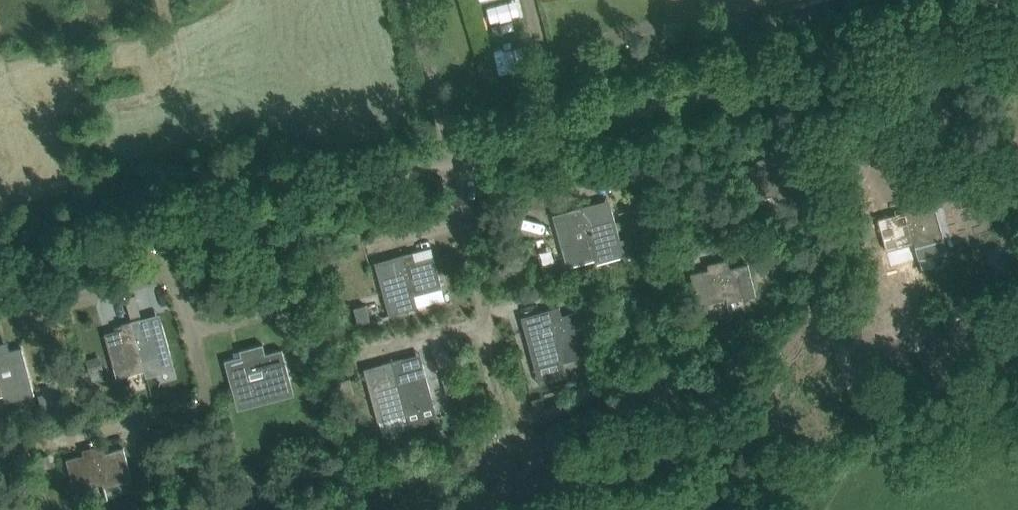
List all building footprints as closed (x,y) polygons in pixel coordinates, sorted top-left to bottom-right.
[(481,6),(486,24),(514,16),(510,0),(502,0),(481,6)] [(595,2),(597,18),(610,17),(608,1),(595,2)] [(768,157),(778,198),(807,190),(798,158),(781,163),(778,154),(768,157)] [(749,201),(777,194),(768,157),(758,160),(759,164),(740,169),(749,201)] [(904,206),(914,243),(915,247),(944,239),(935,208),(917,212),(915,203),(904,206)] [(591,244),(593,249),(621,240),(612,208),(594,213),(591,204),(579,207),(591,244)] [(886,251),(914,243),(904,206),(894,209),(895,214),(878,219),(886,251)] [(563,252),(591,244),(579,207),(570,210),(571,214),(553,220),(563,252)] [(413,252),(401,255),(412,292),(413,296),(416,308),(446,300),(433,256),(416,261),(413,252)] [(394,262),(376,267),(385,299),(389,315),(416,308),(413,296),(412,292),(401,255),(392,258),(394,262)] [(717,262),(726,298),(727,302),(755,296),(748,264),(730,268),(727,259),(717,262)] [(557,262),(541,266),(545,278),(560,274),(557,262)] [(697,305),(726,298),(717,262),(707,264),(708,269),(690,274),(697,305)] [(366,305),(354,308),(358,324),(370,321),(366,305)] [(559,307),(549,309),(559,346),(563,361),(563,363),(577,359),(573,346),(588,343),(579,311),(562,316),(559,307)] [(525,321),(522,322),(534,369),(563,361),(559,346),(549,309),(539,312),(540,317),(525,321)] [(142,318),(131,321),(143,362),(171,355),(167,341),(162,322),(145,327),(142,318)] [(145,370),(143,362),(131,321),(121,324),(122,329),(104,334),(110,353),(113,366),(117,378),(145,370)] [(299,345),(309,342),(306,331),(296,334),(299,345)] [(251,348),(262,389),(291,382),(282,349),(264,354),(261,345),(251,348)] [(0,353),(0,379),(2,387),(30,380),(22,348),(0,353)] [(262,389),(251,348),(241,351),(242,355),(224,360),(233,393),(261,385),(262,389)] [(99,355),(84,360),(88,374),(104,369),(99,355)] [(402,358),(390,361),(401,398),(402,403),(405,414),(434,406),(422,362),(405,367),(402,358)] [(383,369),(365,374),(378,421),(405,414),(402,403),(401,398),(390,361),(381,364),(383,369)] [(463,397),(457,374),(445,378),(449,394),(454,392),(456,399),(463,397)] [(350,378),(338,381),(342,397),(354,394),(350,378)] [(103,444),(94,446),(105,487),(134,479),(124,447),(106,452),(103,444)] [(104,488),(105,487),(94,446),(82,450),(84,455),(66,460),(75,491),(103,483),(104,488)] [(39,470),(51,467),(47,454),(35,458),(39,470)]
